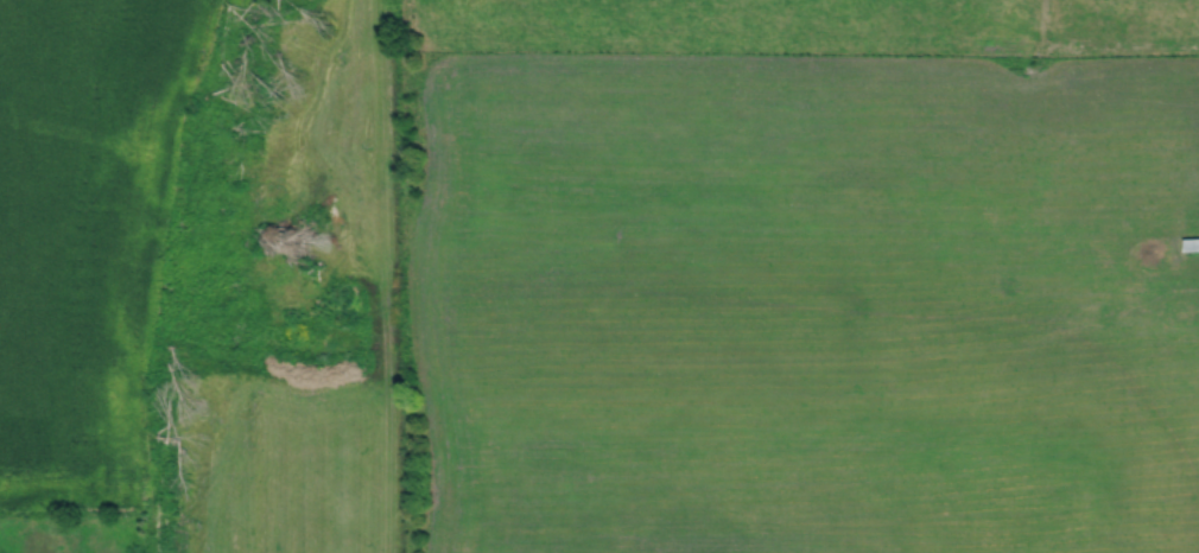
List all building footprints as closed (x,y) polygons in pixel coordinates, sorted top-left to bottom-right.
[(1180,250),(1198,249),(1198,237),(1180,239),(1180,250)]
